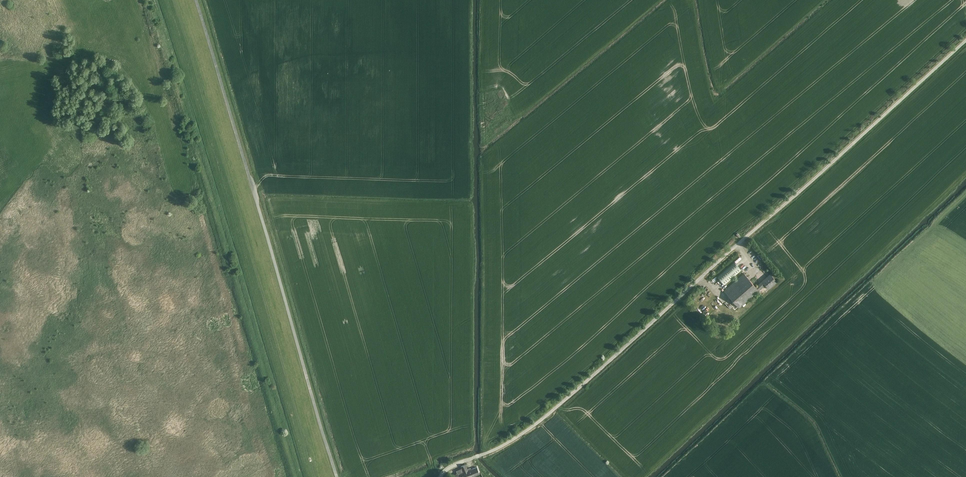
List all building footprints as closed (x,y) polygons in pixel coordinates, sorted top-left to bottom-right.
[(718,277),(724,285),(741,270),(734,263),(718,277)] [(744,274),(724,291),(739,308),(759,291),(762,295),(777,282),(770,274),(756,287),(744,274)] [(480,473),(477,466),(470,469),(467,463),(463,465),(465,471),(468,476),(469,476),(480,473)]
